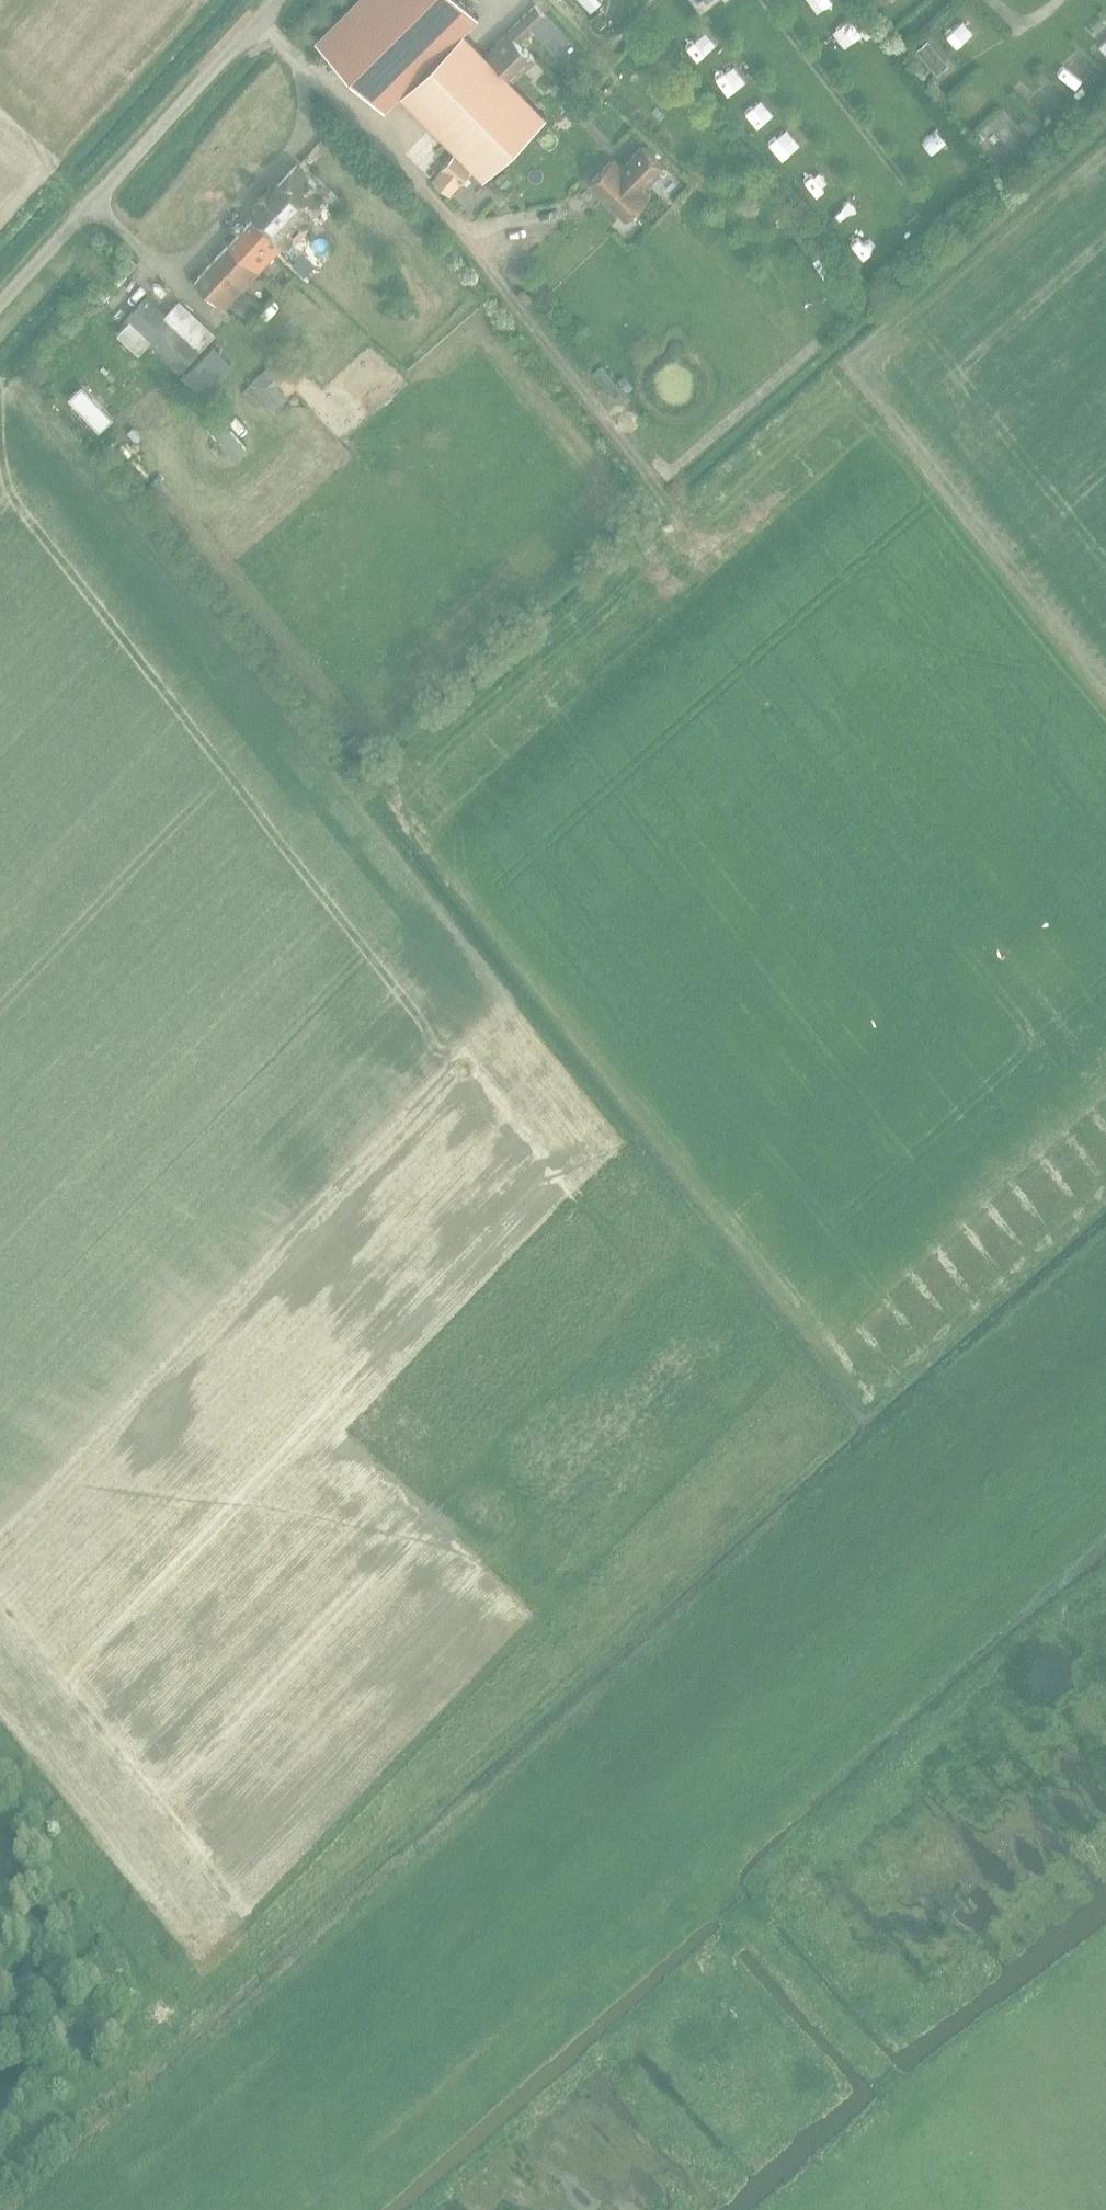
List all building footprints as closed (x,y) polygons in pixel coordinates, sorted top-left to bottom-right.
[(403,94),(486,13),(472,0),(394,0),(333,57),(387,109),(403,94)] [(556,51),(570,37),(537,4),(488,52),(514,78),(537,56),(523,42),(531,35),(527,31),(532,27),(556,51)] [(403,94),(484,176),(547,114),(466,33),(403,94)] [(642,186),(664,165),(643,144),(622,165),(614,157),(589,182),(626,219),(650,194),(642,186)] [(433,177),(452,194),(460,184),(475,167),(456,151),(442,168),(433,177)] [(194,278),(224,306),(286,239),(285,237),(325,194),(294,164),(257,204),(260,207),(194,278)] [(125,316),(178,368),(198,348),(146,295),(125,316)] [(250,380),(275,408),(290,394),(278,381),(286,374),(273,360),(250,380)]
